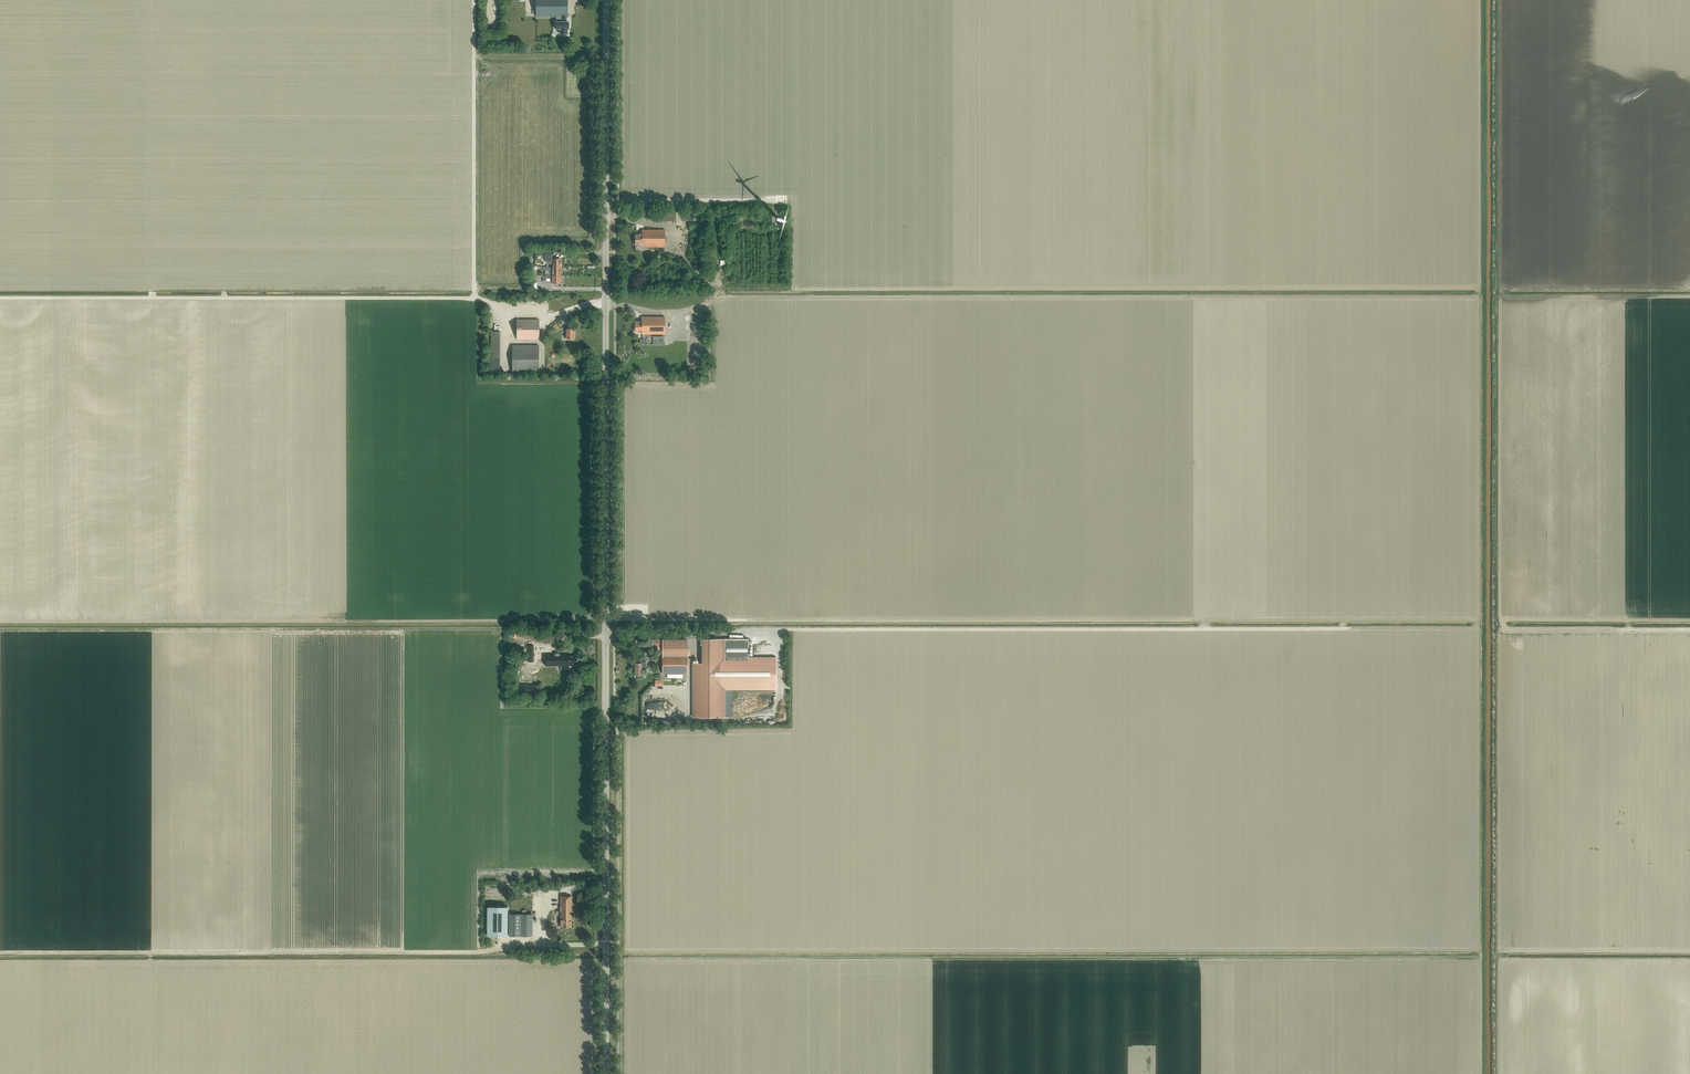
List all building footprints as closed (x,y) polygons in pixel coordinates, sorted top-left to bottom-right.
[(536,16),(557,16),(557,22),(556,22),(556,29),(557,29),(557,28),(560,28),(560,35),(567,35),(567,29),(568,29),(568,22),(566,22),(566,16),(567,16),(567,0),(536,0),(536,16)] [(675,221),(675,212),(654,212),(654,221),(675,221)] [(665,247),(665,230),(642,230),(642,234),(635,234),(635,245),(642,245),(642,247),(655,247),(655,250),(659,250),(659,247),(665,247)] [(560,267),(561,259),(554,259),(554,254),(545,254),(545,262),(551,262),(551,264),(552,264),(552,267),(560,267)] [(560,267),(552,267),(545,267),(545,270),(549,270),(548,275),(560,275),(560,267)] [(560,284),(560,275),(548,275),(545,275),(545,278),(552,278),(552,283),(560,284)] [(642,334),(665,334),(665,317),(642,317),(642,321),(635,321),(635,332),(642,332),(642,334)] [(517,339),(539,339),(539,320),(517,320),(517,339)] [(500,332),(491,332),(491,360),(500,360),(500,332)] [(539,346),(512,346),(512,374),(539,374),(539,346)] [(538,642),(554,642),(554,633),(538,633),(538,642)] [(693,717),(718,717),(725,717),(725,639),(703,639),(703,663),(693,663),(693,717)] [(687,640),(653,640),(653,647),(662,647),(662,674),(687,674),(687,640)] [(572,664),(577,664),(577,656),(570,656),(570,655),(545,655),(545,666),(572,666),(572,664)] [(646,673),(646,670),(646,662),(640,662),(640,663),(635,663),(635,675),(641,676),(641,673),(646,673)] [(529,691),(511,691),(511,700),(529,699),(529,691)] [(572,927),(572,896),(561,896),(561,927),(572,927)] [(507,936),(508,907),(487,906),(487,936),(507,936)] [(509,914),(509,936),(532,936),(532,914),(509,914)]
